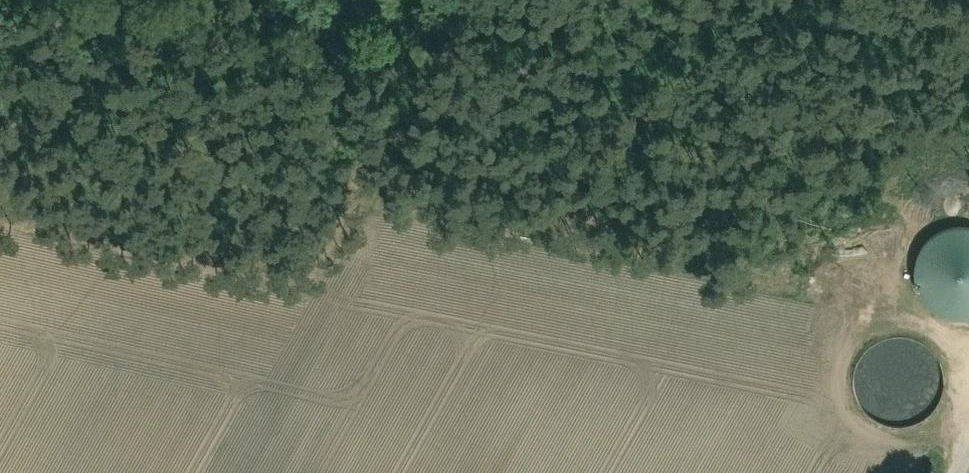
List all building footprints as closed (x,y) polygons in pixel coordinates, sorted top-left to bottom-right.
[(968,221),(955,221),(941,225),(929,234),(921,245),(916,260),(916,275),(921,290),(932,302),(945,310),(961,313),(968,312),(968,221)] [(937,405),(943,391),(943,375),(938,360),(930,348),(918,340),(905,336),(891,336),(877,340),(866,348),(857,359),(852,374),(852,390),(858,405),(868,417),(882,425),(897,428),(913,425),(927,417),(937,405)]
